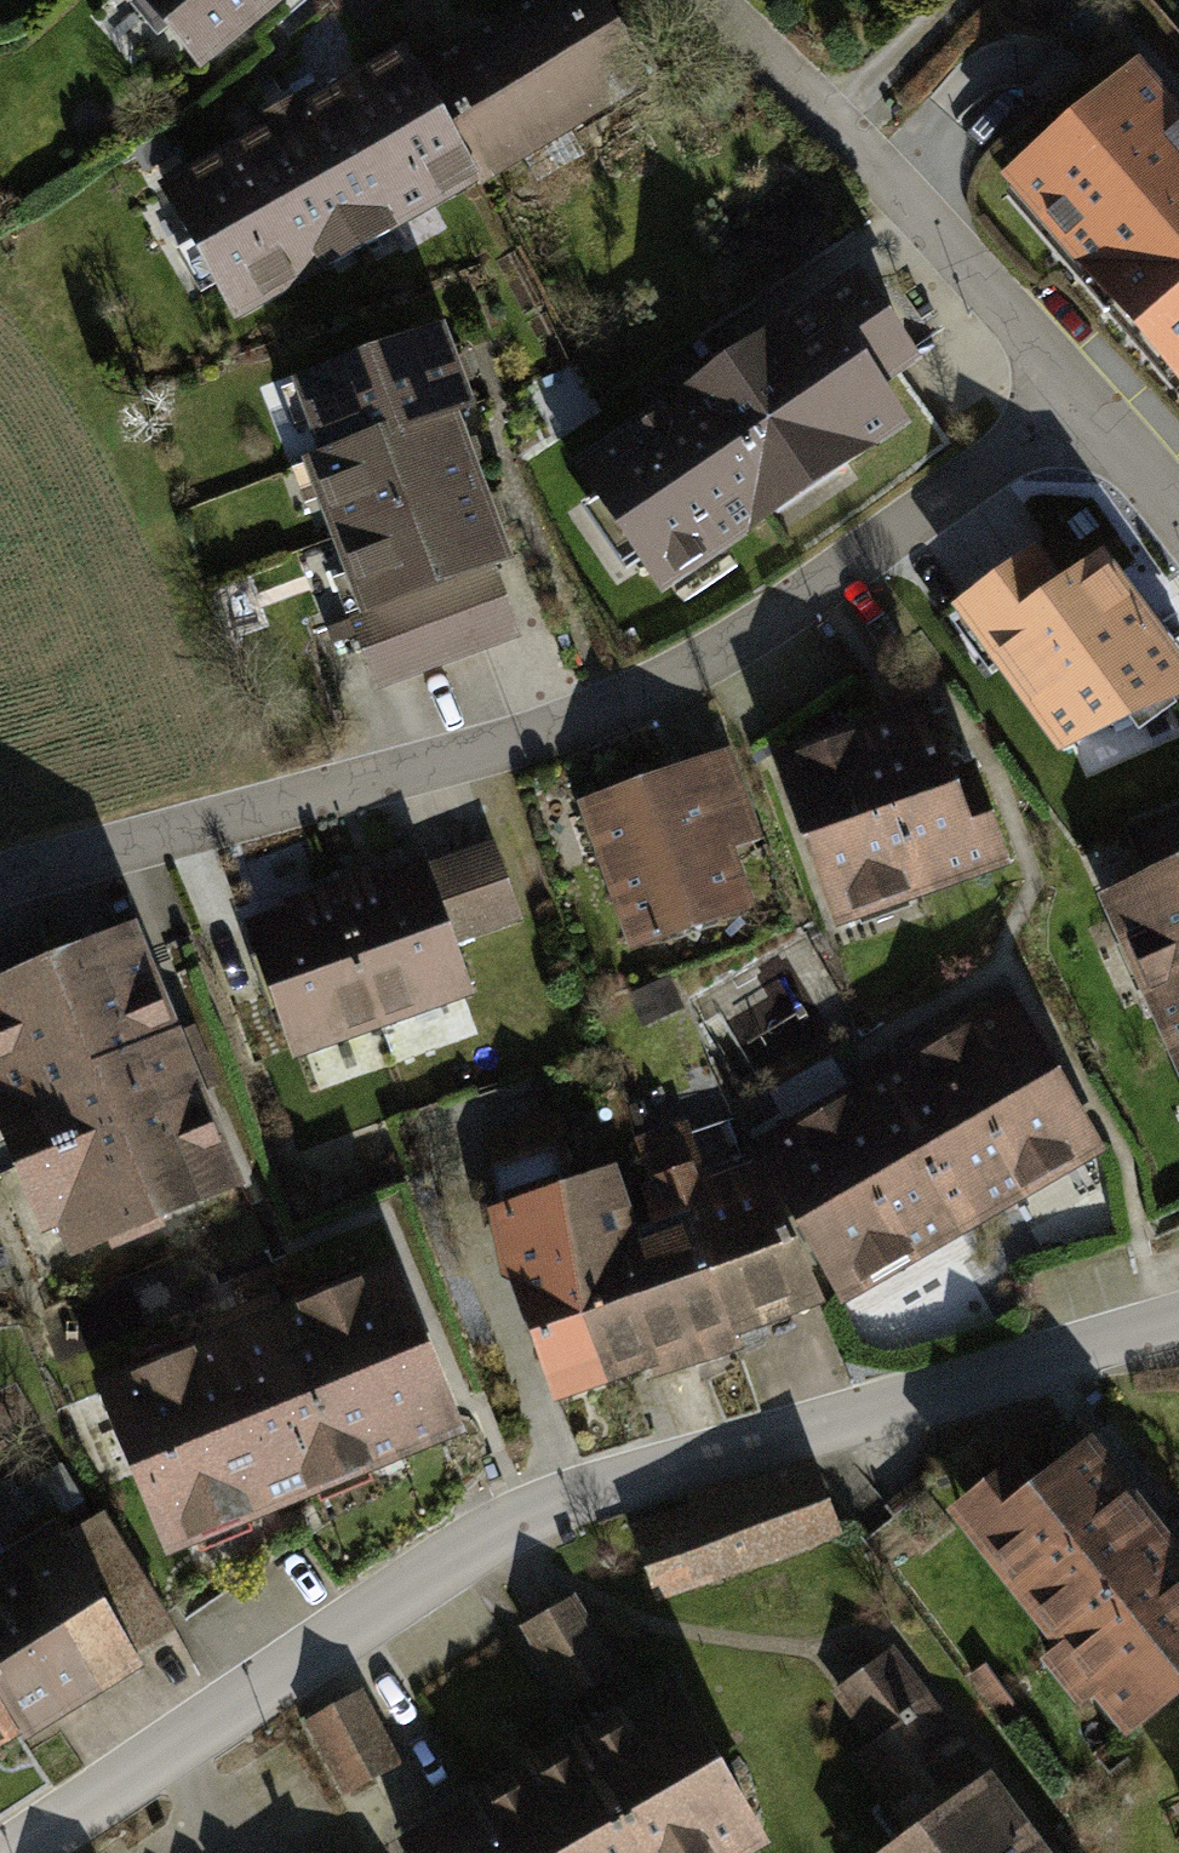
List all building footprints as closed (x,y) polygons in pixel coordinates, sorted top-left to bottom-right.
[(201,71),(285,0),(140,0),(201,71)] [(158,182),(232,322),(477,181),(482,187),(656,81),(607,0),(517,0),(457,35),(414,61),(403,43),(303,98),(300,92),(278,104),(256,117),(261,125),(158,182)] [(1003,174),(1178,383),(1178,101),(1142,57),(1003,174)] [(859,266),(570,461),(658,594),(913,426),(885,385),(922,360),(902,330),(859,266)] [(445,325),(291,381),(318,453),(301,460),(356,610),(359,616),(494,567),(513,560),(496,514),(472,450),(459,414),(475,408),(460,366),(445,325)] [(952,608),(1060,755),(1075,747),(1089,777),(1178,736),(1178,723),(1171,704),(1178,700),(1178,654),(1151,614),(1105,549),(1064,577),(1039,544),(952,608)] [(521,638),(494,567),(359,616),(356,610),(346,614),(375,692),(521,638)] [(772,752),(835,929),(1013,866),(975,758),(954,765),(930,697),(905,705),(772,752)] [(647,777),(576,802),(631,952),(756,907),(735,850),(766,839),(732,745),(647,777)] [(493,837),(425,862),(456,945),(524,920),(493,837)] [(285,908),(243,924),(293,1060),(473,993),(456,945),(425,862),(423,857),(385,871),(382,866),(373,869),(299,896),(282,902),(285,908)] [(1102,895),(1178,1078),(1178,863),(1102,895)] [(0,980),(0,1088),(3,1096),(0,1097),(0,1135),(40,1234),(57,1227),(69,1257),(244,1187),(190,1054),(138,925),(0,980)] [(862,1079),(751,1145),(846,1304),(1106,1152),(1012,992),(895,1060),(886,1047),(854,1066),(862,1079)] [(610,1167),(482,1213),(495,1249),(551,1404),(644,1372),(650,1369),(653,1382),(737,1352),(732,1339),(746,1335),(827,1309),(758,1165),(706,1183),(684,1121),(604,1148),(610,1167)] [(241,1324),(95,1384),(165,1557),(462,1436),(392,1263),(241,1324)] [(1042,1475),(1024,1452),(945,1512),(1054,1654),(1039,1665),(1079,1716),(1096,1703),(1124,1740),(1178,1698),(1178,1541),(1170,1529),(1096,1433),(1042,1475)] [(690,1505),(632,1524),(658,1596),(837,1533),(810,1458),(740,1482),(736,1477),(686,1493),(690,1505)] [(17,1733),(22,1740),(74,1709),(142,1669),(135,1655),(176,1631),(103,1509),(61,1534),(53,1521),(0,1553),(0,1743),(17,1733)] [(592,1592),(567,1605),(600,1669),(625,1656),(592,1592)] [(560,1605),(526,1624),(568,1700),(602,1681),(560,1605)] [(883,1852),(1052,1852),(994,1772),(990,1775),(896,1643),(829,1691),(866,1743),(850,1754),(908,1835),(883,1852)] [(397,1841),(404,1852),(754,1852),(767,1845),(670,1679),(575,1734),(471,1794),(473,1797),(412,1833),(397,1841)] [(363,1688),(301,1722),(343,1799),(405,1765),(363,1688)]
